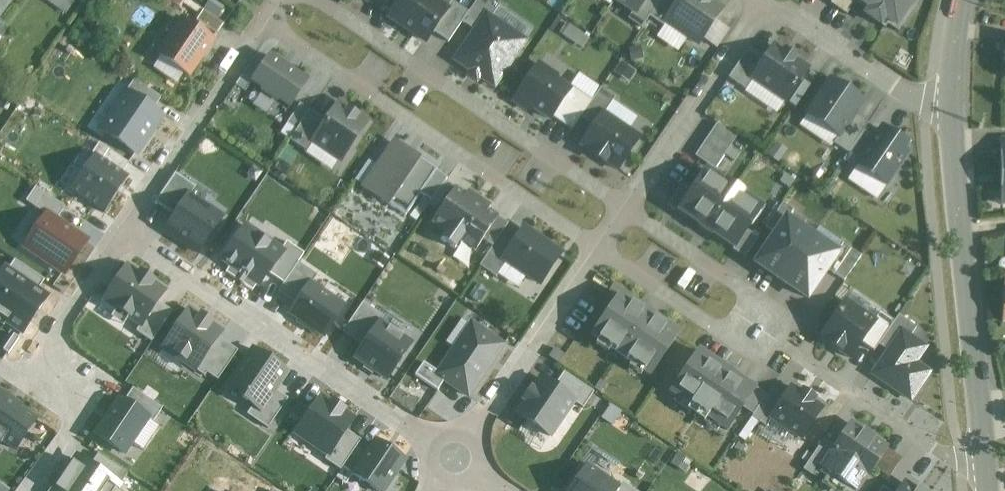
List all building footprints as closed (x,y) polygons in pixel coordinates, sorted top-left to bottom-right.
[(11,0),(0,0),(0,15),(11,0)] [(449,6),(446,10),(430,0),(397,0),(383,21),(421,45),(427,36),(443,47),(457,25),(463,15),(449,6)] [(463,15),(457,25),(472,35),(454,64),(490,87),(517,46),(481,23),(491,6),(482,0),(473,0),(463,15)] [(657,2),(654,0),(608,0),(607,2),(630,18),(627,23),(638,30),(646,17),(657,2)] [(646,17),(661,27),(652,41),(674,56),(683,42),(694,49),(699,42),(710,49),(722,30),(711,23),(720,9),(707,0),(658,0),(657,2),(646,17)] [(828,5),(844,16),(850,6),(861,13),(858,18),(875,29),(879,22),(893,30),(913,0),(831,0),(828,5)] [(197,22),(217,35),(224,25),(204,12),(197,22)] [(159,55),(189,76),(213,41),(182,21),(181,22),(175,18),(166,31),(172,35),(159,55)] [(583,48),(590,37),(567,23),(561,34),(583,48)] [(746,52),(724,84),(776,120),(809,72),(769,45),(758,61),(746,52)] [(614,75),(629,83),(639,66),(624,58),(614,75)] [(250,62),(227,97),(240,105),(249,92),(284,116),(305,85),(267,59),(261,69),(250,62)] [(548,119),(570,133),(575,125),(591,98),(533,62),(508,100),(545,124),(548,119)] [(131,80),(96,133),(136,159),(165,116),(154,109),(161,100),(131,80)] [(847,156),(863,131),(868,124),(855,116),(861,106),(823,81),(792,128),(829,151),(832,146),(847,156)] [(595,92),(591,98),(575,125),(590,134),(580,150),(619,174),(640,141),(600,116),(610,101),(595,92)] [(306,114),(288,141),(304,152),(308,146),(336,166),(365,124),(335,104),(321,125),(306,114)] [(695,156),(717,167),(734,132),(702,116),(689,141),(700,146),(695,156)] [(847,156),(840,165),(855,175),(859,169),(885,186),(910,148),(882,129),(875,139),(863,131),(847,156)] [(94,155),(70,191),(105,214),(129,178),(123,174),(129,164),(99,144),(92,153),(94,155)] [(416,197),(429,205),(444,182),(390,146),(358,192),(400,220),(416,197)] [(671,178),(656,200),(744,259),(755,242),(742,234),(760,207),(698,166),(683,187),(671,178)] [(174,177),(156,206),(173,217),(163,233),(201,256),(222,222),(187,200),(194,189),(174,177)] [(36,189),(26,202),(44,215),(21,248),(64,278),(90,240),(57,218),(64,209),(36,189)] [(472,253),(479,242),(490,249),(497,239),(506,226),(451,189),(428,224),(472,253)] [(781,217),(749,266),(805,303),(837,253),(781,217)] [(490,249),(479,265),(492,274),(500,261),(540,288),(564,251),(523,223),(507,246),(497,239),(490,249)] [(245,228),(224,261),(260,285),(267,274),(286,287),(298,267),(304,258),(284,246),(280,252),(245,228)] [(0,272),(0,321),(22,336),(50,296),(38,288),(44,281),(14,260),(9,268),(5,266),(0,272)] [(127,264),(100,302),(152,339),(171,312),(158,304),(167,291),(127,264)] [(317,280),(298,267),(286,287),(279,297),(298,310),(292,319),(326,341),(346,310),(312,288),(317,280)] [(617,291),(586,335),(646,378),(677,334),(617,291)] [(841,300),(815,341),(849,362),(859,346),(873,354),(877,348),(891,324),(875,314),(872,319),(841,300)] [(359,309),(340,337),(358,349),(352,359),(387,382),(412,344),(359,309)] [(188,311),(164,348),(215,381),(235,350),(217,338),(221,332),(188,311)] [(895,318),(891,324),(877,348),(889,356),(874,379),(913,403),(930,377),(913,366),(925,348),(910,338),(915,331),(895,318)] [(422,365),(415,375),(440,393),(446,385),(469,401),(507,346),(471,322),(435,374),(422,365)] [(249,345),(224,381),(251,400),(243,411),(265,426),(285,398),(267,386),(281,367),(249,345)] [(747,417),(760,398),(696,353),(669,390),(722,427),(735,408),(747,417)] [(537,383),(514,420),(550,442),(573,406),(537,383)] [(760,398),(747,417),(760,425),(764,419),(798,443),(821,409),(786,385),(777,397),(767,389),(760,398)] [(117,397),(92,434),(119,452),(143,417),(147,420),(156,407),(129,389),(122,400),(117,397)] [(0,390),(0,442),(16,452),(40,418),(0,390)] [(320,399),(297,433),(329,454),(325,460),(341,471),(356,449),(361,442),(345,431),(353,420),(320,399)] [(802,472),(814,480),(820,472),(849,490),(860,490),(888,448),(849,423),(830,452),(819,445),(802,472)] [(356,449),(341,471),(336,479),(345,485),(352,475),(376,490),(385,490),(405,461),(375,442),(366,455),(356,449)] [(880,469),(888,477),(903,459),(895,452),(880,469)] [(55,490),(116,490),(127,475),(98,455),(88,470),(75,461),(55,490)] [(562,490),(620,490),(581,464),(562,490)]
